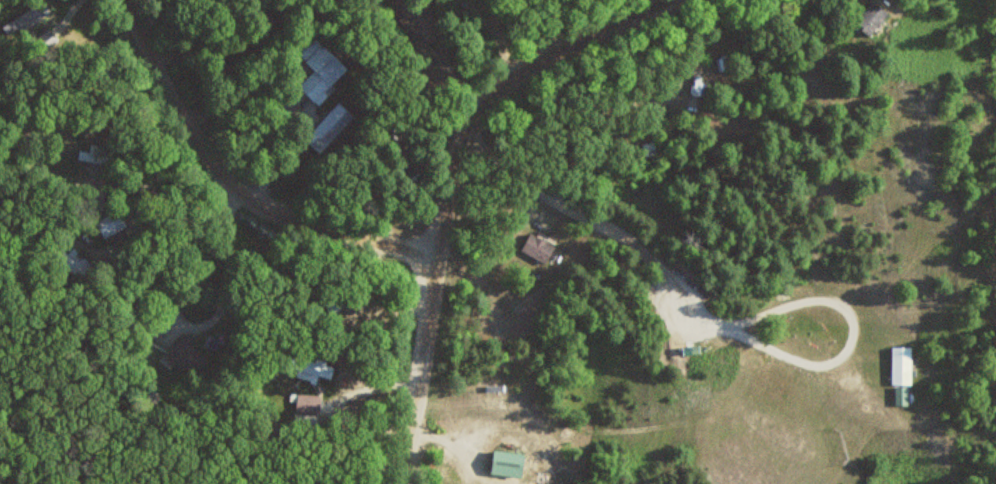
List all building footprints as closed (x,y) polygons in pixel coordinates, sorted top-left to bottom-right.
[(871,34),(889,13),(874,0),(856,22),(871,34)] [(49,15),(43,3),(13,18),(20,31),(49,15)] [(316,70),(300,85),(316,102),(350,70),(317,35),(299,53),(316,70)] [(305,137),(320,152),(356,116),(341,101),(305,137)] [(128,225),(119,209),(96,221),(105,238),(128,225)] [(521,250),(546,263),(555,246),(531,233),(521,250)] [(59,259),(84,280),(96,266),(72,245),(59,259)] [(184,376),(207,364),(193,336),(170,348),(184,376)] [(913,347),(893,347),(893,385),(913,385),(913,347)] [(296,378),(316,383),(319,375),(332,378),(335,365),(294,354),(290,367),(299,370),(296,378)] [(910,405),(909,388),(896,389),(897,405),(910,405)] [(492,473),(523,476),(525,452),(494,449),(492,473)]
